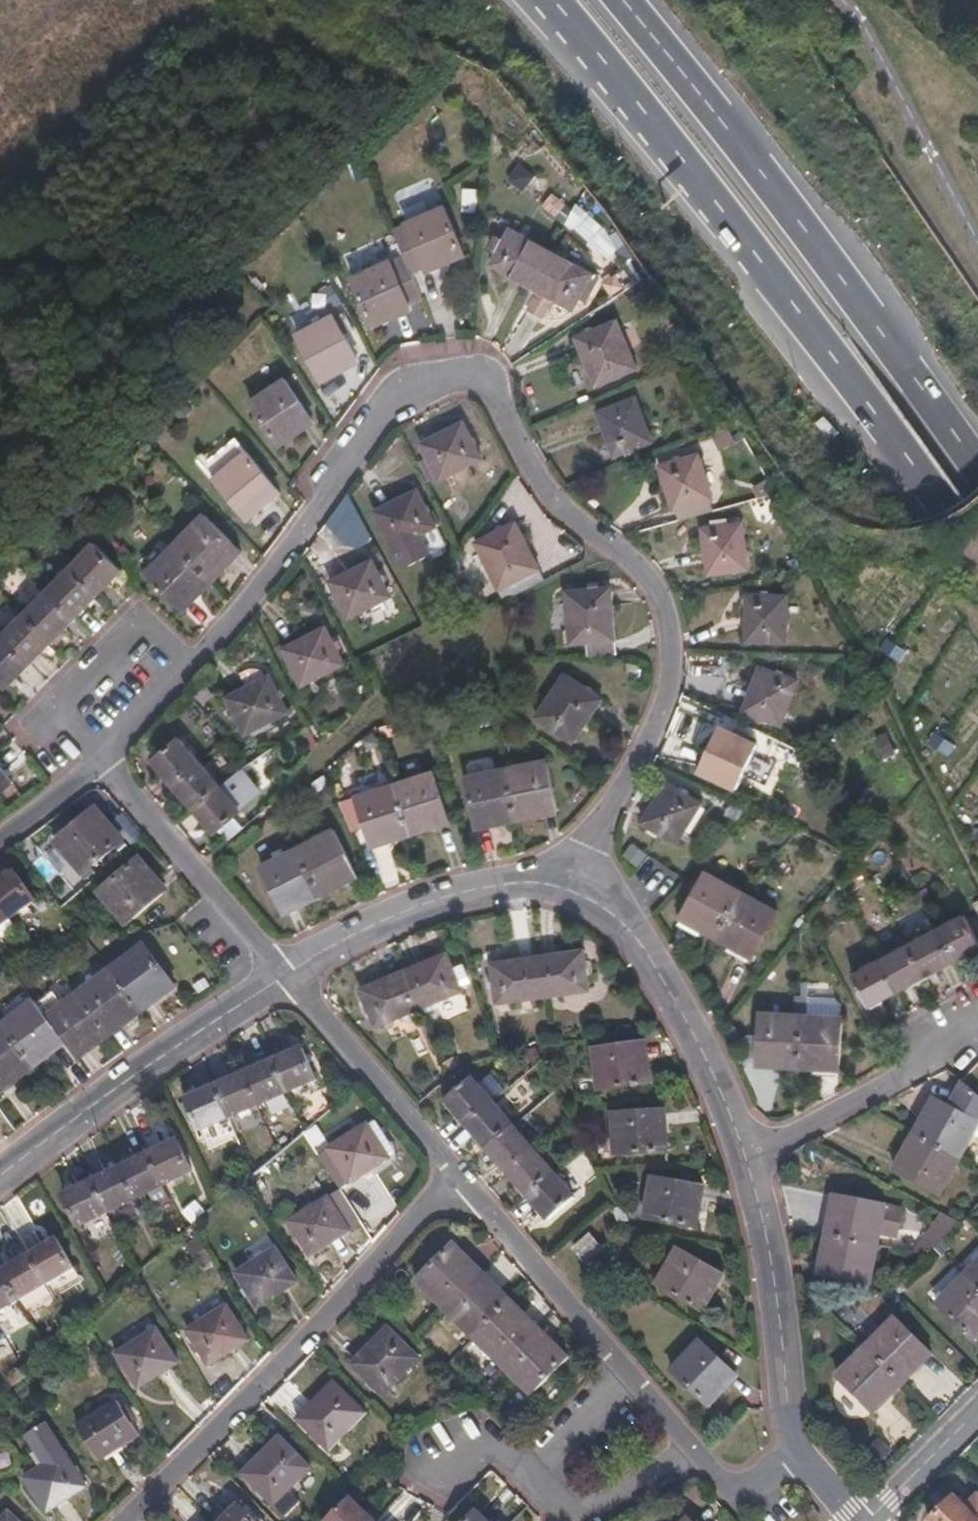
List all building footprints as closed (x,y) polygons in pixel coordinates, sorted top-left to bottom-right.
[(410,226),(427,269),(450,259),(452,263),(465,257),(445,211),(410,226)] [(533,289),(553,253),(512,230),(493,266),(533,289)] [(593,275),(553,253),(533,289),(538,291),(555,301),(574,311),(582,297),(588,301),(600,279),(593,275)] [(391,264),(355,280),(375,329),(388,323),(387,319),(410,310),(408,307),(425,300),(408,260),(392,267),(391,264)] [(555,301),(538,291),(528,309),(545,319),(555,301)] [(334,319),(300,337),(324,383),(336,376),(335,373),(356,361),(334,319)] [(578,339),(597,387),(639,370),(620,322),(578,339)] [(286,382),(252,404),(280,447),(293,438),(290,435),(312,421),(286,382)] [(652,443),(636,400),(600,414),(616,457),(652,443)] [(188,403),(178,413),(185,420),(195,410),(188,403)] [(464,424),(422,445),(441,480),(483,459),(464,424)] [(235,441),(205,467),(249,519),(261,509),(259,507),(267,501),(270,504),(280,495),(235,441)] [(660,467),(673,511),(713,499),(699,455),(660,467)] [(422,534),(437,527),(419,491),(377,513),(395,549),(422,534)] [(176,545),(213,582),(225,570),(223,567),(230,560),(233,563),(244,553),(206,515),(176,545)] [(517,524),(478,543),(500,588),(540,569),(517,524)] [(743,524),(704,529),(709,574),(748,569),(743,524)] [(422,534),(395,549),(405,567),(432,554),(422,534)] [(72,567),(100,594),(123,571),(96,544),(72,567)] [(203,592),(213,582),(176,545),(148,573),(182,607),(200,589),(203,592)] [(373,562),(332,583),(350,618),(391,597),(373,562)] [(77,617),(100,594),(72,567),(49,590),(77,617)] [(611,589),(567,592),(570,643),(615,640),(611,589)] [(54,640),(77,617),(49,590),(26,613),(54,640)] [(746,642),(787,643),(787,596),(747,595),(746,642)] [(30,663),(54,640),(26,613),(3,636),(30,663)] [(327,628),(285,650),(303,684),(345,664),(327,628)] [(30,663),(3,636),(0,640),(0,680),(7,686),(30,663)] [(743,711),(781,725),(797,681),(760,668),(743,711)] [(229,698),(247,734),(289,713),(271,676),(229,698)] [(566,676),(537,717),(573,742),(602,700),(566,676)] [(721,727),(700,770),(736,788),(757,745),(721,727)] [(175,785),(201,763),(180,739),(154,762),(175,785)] [(507,769),(518,821),(532,818),(531,815),(555,810),(545,762),(507,769)] [(222,786),(201,763),(175,785),(195,809),(222,786)] [(0,767),(0,794),(13,783),(0,767)] [(504,824),(518,821),(507,769),(469,777),(479,829),(493,826),(492,821),(503,819),(504,824)] [(396,787),(412,835),(425,830),(424,828),(448,820),(434,774),(396,787)] [(666,783),(641,823),(676,844),(700,805),(666,783)] [(242,811),(222,786),(195,809),(216,833),(242,811)] [(398,839),(412,835),(396,787),(359,798),(373,843),(397,835),(398,839)] [(57,846),(83,876),(124,842),(113,829),(111,831),(95,813),(57,846)] [(298,851),(321,896),(335,889),(333,886),(356,874),(334,832),(298,851)] [(309,902),(321,896),(298,851),(264,869),(285,909),(307,899),(309,902)] [(101,896),(127,926),(163,895),(147,875),(151,872),(141,861),(101,896)] [(0,886),(0,907),(11,922),(37,902),(16,874),(0,886)] [(703,932),(716,939),(731,909),(741,892),(705,874),(683,916),(705,928),(703,932)] [(731,909),(716,939),(729,946),(731,943),(753,955),(777,911),(741,892),(731,909)] [(0,907),(0,930),(11,922),(0,907)] [(953,962),(977,948),(977,945),(964,917),(936,932),(953,962)] [(909,947),(925,977),(953,962),(936,932),(909,947)] [(111,973),(140,1011),(162,995),(164,998),(176,990),(145,947),(111,973)] [(881,962),(897,992),(925,977),(909,947),(881,962)] [(538,958),(543,998),(589,991),(584,951),(538,958)] [(405,972),(420,1010),(463,992),(448,955),(405,972)] [(498,1006),(543,998),(538,958),(492,964),(498,1006)] [(870,1007),(897,992),(881,962),(854,977),(870,1007)] [(377,1028),(420,1010),(405,972),(362,990),(377,1028)] [(132,1024),(143,1015),(140,1011),(111,973),(79,996),(108,1034),(129,1019),(132,1024)] [(801,1016),(799,1069),(812,1069),(812,1066),(839,1067),(842,1002),(836,996),(802,994),(801,1016)] [(64,1043),(75,1058),(97,1042),(100,1047),(111,1039),(108,1034),(79,996),(47,1020),(64,1043)] [(3,1028),(34,1069),(46,1061),(44,1058),(64,1043),(47,1020),(35,1004),(3,1028)] [(783,1068),(799,1069),(801,1016),(761,1014),(758,1062),(784,1063),(783,1068)] [(34,1069),(3,1028),(0,1030),(0,1089),(20,1075),(22,1078),(34,1069)] [(594,1052),(600,1092),(652,1085),(650,1070),(646,1071),(643,1046),(594,1052)] [(273,1063),(287,1095),(317,1082),(303,1050),(273,1063)] [(258,1108),(287,1095),(273,1063),(244,1075),(258,1108)] [(494,1072),(479,1086),(493,1103),(510,1089),(494,1072)] [(258,1108),(244,1075),(215,1087),(229,1121),(258,1108)] [(445,1102),(466,1126),(493,1103),(479,1086),(473,1079),(445,1102)] [(914,1135),(961,1162),(976,1136),(977,1131),(977,1094),(964,1081),(948,1108),(938,1102),(926,1124),(922,1121),(914,1135)] [(229,1121),(215,1087),(187,1099),(201,1133),(229,1121)] [(493,1103),(466,1126),(486,1151),(514,1127),(493,1103)] [(613,1117),(616,1157),(669,1152),(669,1139),(665,1139),(663,1113),(613,1117)] [(329,1149),(350,1184),(389,1160),(368,1125),(329,1149)] [(514,1127),(486,1151),(507,1175),(535,1152),(514,1127)] [(961,1162),(914,1135),(908,1147),(912,1149),(899,1173),(942,1196),(961,1162)] [(178,1142),(149,1156),(164,1188),(193,1174),(178,1142)] [(535,1152),(507,1175),(528,1199),(554,1175),(535,1152)] [(164,1188),(149,1156),(121,1170),(135,1201),(164,1188)] [(92,1183),(107,1215),(135,1201),(121,1170),(92,1183)] [(554,1175),(528,1199),(547,1221),(574,1198),(554,1175)] [(700,1214),(697,1214),(701,1189),(653,1181),(646,1220),(698,1229),(700,1214)] [(79,1228),(107,1215),(92,1183),(64,1196),(79,1228)] [(829,1222),(826,1238),(878,1247),(880,1238),(896,1241),(902,1210),(838,1198),(833,1222),(829,1222)] [(329,1200),(290,1224),(311,1257),(349,1233),(329,1200)] [(961,1223),(942,1213),(914,1253),(930,1255),(961,1223)] [(574,1250),(587,1266),(603,1251),(590,1236),(574,1250)] [(878,1247),(826,1238),(823,1251),(828,1252),(822,1277),(870,1287),(878,1247)] [(57,1241),(30,1257),(47,1285),(74,1269),(57,1241)] [(447,1311),(481,1277),(463,1259),(465,1257),(455,1246),(418,1283),(447,1311)] [(277,1250),(237,1274),(259,1308),(298,1284),(277,1250)] [(704,1312),(711,1299),(707,1297),(720,1275),(677,1251),(658,1287),(704,1312)] [(47,1285),(30,1257),(2,1273),(20,1302),(47,1285)] [(966,1277),(977,1289),(977,1265),(966,1277)] [(2,1273),(0,1274),(0,1313),(20,1302),(2,1273)] [(476,1340),(512,1304),(501,1292),(498,1294),(481,1277),(447,1311),(476,1340)] [(966,1277),(937,1306),(975,1342),(977,1339),(977,1289),(966,1277)] [(504,1368),(538,1334),(520,1316),(523,1314),(512,1304),(476,1340),(504,1368)] [(227,1308),(188,1332),(209,1366),(247,1341),(227,1308)] [(894,1319),(866,1348),(904,1385),(914,1375),(911,1372),(929,1354),(894,1319)] [(157,1329),(117,1354),(138,1388),(177,1364),(157,1329)] [(389,1329),(353,1365),(384,1398),(420,1361),(389,1329)] [(556,1351),(538,1334),(504,1368),(532,1396),(568,1360),(557,1349),(556,1351)] [(699,1343),(672,1372),(710,1408),(720,1397),(717,1394),(735,1375),(699,1343)] [(904,1385),(866,1348),(839,1377),(872,1410),(890,1393),(893,1396),(904,1385)] [(365,1415),(334,1384),(299,1419),(330,1451),(365,1415)] [(118,1402),(78,1426),(100,1461),(139,1437),(118,1402)] [(45,1466),(64,1453),(45,1424),(24,1437),(45,1466)] [(280,1438),(245,1475),(276,1505),(312,1470),(280,1438)] [(45,1466),(25,1478),(47,1512),(86,1487),(64,1453),(45,1466)] [(955,1498),(933,1520),(977,1520),(977,1496),(976,1495),(964,1507),(955,1498)] [(353,1500),(332,1520),(375,1520),(353,1500)] [(224,1520),(255,1520),(240,1506),(224,1520)] [(8,1511),(0,1520),(18,1520),(8,1511)] [(479,1512),(470,1520),(487,1520),(479,1512)]
